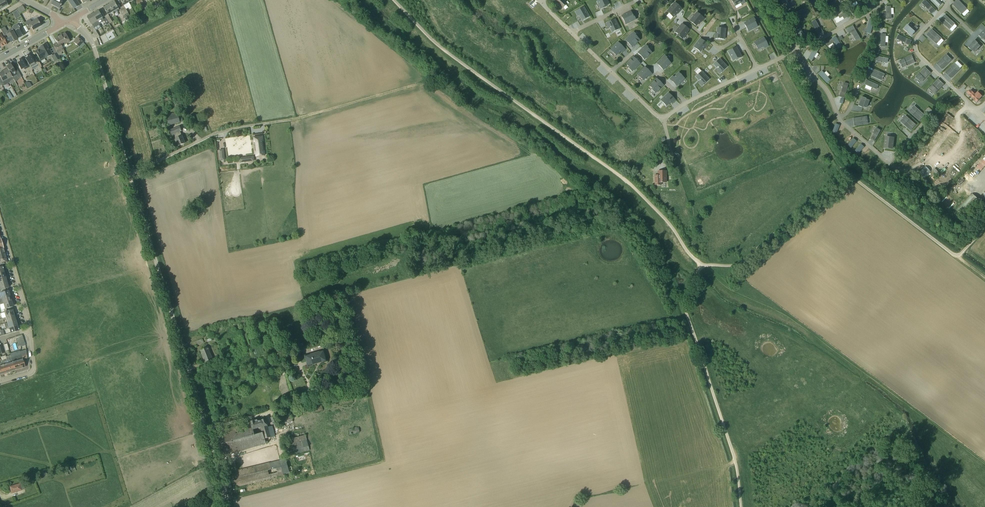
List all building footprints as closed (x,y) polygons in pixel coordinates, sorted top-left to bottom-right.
[(74,9),(80,5),(76,0),(68,0),(74,9)] [(563,0),(555,0),(554,0),(562,8),(567,4),(563,0)] [(607,0),(599,0),(599,2),(598,2),(601,9),(606,7),(606,6),(609,4),(607,0)] [(786,9),(790,7),(787,0),(782,0),(786,9)] [(935,10),(925,0),(922,3),(930,11),(932,14),(935,10)] [(962,14),(967,9),(958,0),(953,4),(962,14)] [(114,12),(119,9),(115,2),(109,5),(114,12)] [(861,2),(850,9),(852,13),(863,6),(861,2)] [(680,12),(683,9),(677,4),(671,10),(673,12),(671,14),(675,18),(677,16),(680,12)] [(104,8),(108,15),(114,12),(109,5),(104,8)] [(576,12),(577,14),(579,13),(583,20),(589,17),(584,7),(576,12)] [(806,15),(802,9),(791,15),(794,21),(806,15)] [(99,24),(104,21),(107,25),(110,24),(106,18),(104,19),(99,11),(93,14),(99,24)] [(633,15),(631,12),(622,16),(626,24),(636,19),(633,14),(633,15)] [(846,12),(835,19),(837,23),(849,16),(846,12)] [(704,21),(706,19),(698,13),(692,22),(698,27),(703,20),(704,21)] [(90,28),(96,37),(96,38),(99,36),(96,30),(101,28),(99,24),(93,14),(88,17),(92,25),(92,24),(93,26),(90,28)] [(940,20),(950,29),(955,24),(945,15),(940,20)] [(745,25),(748,31),(757,26),(756,23),(757,23),(754,18),(748,21),(749,23),(745,25)] [(874,20),(869,18),(865,32),(870,33),(874,20)] [(33,30),(41,26),(37,19),(31,22),(30,20),(24,23),(28,29),(31,27),(33,30)] [(615,19),(607,23),(608,26),(609,25),(613,32),(620,29),(615,19)] [(816,19),(811,22),(819,35),(824,32),(821,28),(820,28),(816,19)] [(19,38),(25,34),(20,25),(17,26),(19,29),(16,31),(19,38)] [(690,30),(684,25),(677,33),(680,35),(679,36),(684,40),(688,34),(687,33),(690,30)] [(860,38),(852,25),(846,29),(849,33),(851,32),(855,40),(860,38)] [(907,25),(904,29),(912,36),(918,28),(916,25),(912,30),(907,25)] [(11,42),(13,41),(17,39),(11,29),(7,31),(5,27),(1,29),(4,36),(7,35),(11,42)] [(806,38),(800,27),(796,30),(802,41),(806,38)] [(715,38),(724,39),(725,29),(718,28),(717,36),(716,36),(715,38)] [(927,35),(937,44),(941,38),(932,30),(927,35)] [(99,37),(103,43),(115,37),(112,31),(99,37)] [(626,40),(632,47),(640,40),(637,37),(638,36),(634,32),(626,40)] [(60,47),(61,46),(67,43),(70,42),(65,33),(55,39),(57,43),(60,47)] [(911,41),(899,35),(897,39),(907,43),(907,44),(910,45),(911,41)] [(841,46),(835,36),(832,38),(832,39),(826,42),(827,45),(834,42),(838,48),(841,46)] [(78,38),(75,40),(74,42),(79,47),(83,42),(78,38)] [(766,47),(768,46),(764,38),(754,43),(758,49),(765,46),(766,47)] [(708,44),(700,39),(694,47),(700,52),(705,45),(706,46),(708,44)] [(978,43),(975,40),(968,47),(972,50),(972,49),(975,52),(980,46),(977,44),(978,43)] [(53,45),(57,53),(58,54),(64,51),(62,48),(61,46),(60,47),(57,43),(53,45)] [(611,50),(616,55),(622,50),(623,51),(625,49),(618,43),(611,50)] [(35,51),(41,61),(52,54),(46,44),(39,48),(35,51)] [(649,50),(650,49),(646,45),(638,53),(644,59),(652,52),(649,50)] [(818,49),(814,47),(808,58),(811,60),(818,49)] [(735,48),(728,52),(733,61),(737,59),(737,60),(742,57),(738,51),(737,52),(735,48)] [(61,59),(58,54),(57,53),(52,56),(55,62),(61,59)] [(40,66),(38,62),(35,57),(32,59),(29,54),(27,55),(28,57),(25,59),(27,62),(29,65),(30,67),(32,71),(40,66)] [(883,57),(875,55),(874,60),(882,62),(887,63),(889,58),(883,57)] [(942,69),(951,60),(946,55),(937,64),(942,69)] [(669,60),(665,56),(660,61),(661,62),(658,65),(663,70),(671,63),(668,60),(669,60)] [(912,56),(900,61),(902,67),(915,62),(912,56)] [(640,63),(634,57),(626,64),(629,67),(628,68),(632,71),(640,63)] [(30,67),(29,65),(27,62),(24,63),(21,58),(19,59),(20,61),(17,63),(21,70),(24,68),(25,70),(30,67)] [(720,73),(727,67),(720,59),(714,64),(720,70),(718,71),(720,73)] [(11,64),(6,67),(7,68),(13,79),(15,82),(18,78),(21,77),(15,65),(12,66),(11,64)] [(951,78),(960,69),(955,64),(946,73),(951,78)] [(652,74),(645,67),(638,75),(643,80),(649,74),(650,76),(652,74)] [(6,70),(3,71),(9,81),(13,79),(7,68),(5,69),(6,70)] [(925,68),(916,77),(921,82),(930,73),(925,68)] [(871,75),(881,80),(884,74),(874,70),(871,75)] [(3,71),(0,73),(0,83),(1,85),(4,84),(5,85),(9,82),(9,81),(3,71)] [(702,86),(709,79),(702,71),(696,77),(702,83),(701,84),(702,86)] [(821,72),(819,75),(826,83),(829,81),(821,72)] [(679,73),(673,79),(672,77),(670,79),(677,86),(684,78),(679,73)] [(663,85),(657,79),(650,86),(652,89),(656,93),(663,85)] [(934,94),(943,84),(938,79),(929,89),(934,94)] [(867,80),(865,84),(876,89),(877,85),(878,86),(867,80)] [(848,83),(843,82),(840,92),(838,96),(844,98),(848,83)] [(818,85),(811,90),(814,95),(821,90),(818,85)] [(967,93),(977,102),(980,99),(982,96),(978,92),(975,95),(971,90),(967,93)] [(822,92),(815,97),(818,102),(825,97),(822,92)] [(675,100),(669,93),(661,100),(666,106),(672,100),(673,101),(675,100)] [(862,97),(858,106),(863,108),(863,107),(866,108),(869,101),(866,100),(866,99),(862,97)] [(820,108),(828,104),(825,99),(818,103),(820,108)] [(919,120),(924,115),(914,106),(910,112),(919,120)] [(821,111),(824,116),(832,112),(829,107),(821,111)] [(166,115),(169,125),(180,122),(178,112),(166,115)] [(828,124),(835,119),(832,114),(825,118),(828,124)] [(915,125),(906,116),(901,121),(911,130),(915,125)] [(854,126),(867,124),(866,117),(853,119),(854,126)] [(180,132),(182,131),(180,126),(170,130),(172,135),(174,134),(179,146),(185,143),(180,132)] [(873,133),(873,134),(870,139),(874,141),(881,130),(880,131),(877,129),(874,134),(873,133)] [(256,156),(265,155),(264,147),(263,147),(262,141),(263,141),(262,136),(254,137),(255,145),(256,149),(255,149),(256,156)] [(892,148),(894,138),(886,137),(885,147),(892,148)] [(151,143),(153,149),(163,145),(161,139),(151,143)] [(870,150),(863,156),(866,160),(873,155),(870,150)] [(873,166),(879,160),(875,156),(868,162),(873,166)] [(880,161),(875,168),(880,171),(885,164),(880,161)] [(926,166),(918,173),(924,178),(931,171),(926,166)] [(666,182),(666,171),(658,171),(658,175),(654,175),(655,185),(661,185),(661,183),(666,182)] [(964,196),(971,188),(969,186),(961,194),(963,196),(964,196)] [(971,188),(964,196),(968,200),(973,194),(976,191),(972,187),(971,188)] [(973,194),(968,200),(954,214),(963,222),(981,202),(973,194)] [(8,282),(0,284),(0,289),(0,290),(5,288),(9,287),(8,285),(9,285),(8,282)] [(11,296),(10,292),(9,293),(9,291),(6,291),(5,288),(0,290),(0,299),(11,296)] [(11,296),(0,299),(0,302),(1,304),(3,303),(12,301),(11,299),(12,299),(11,296)] [(13,306),(13,304),(12,301),(3,303),(5,309),(4,309),(4,312),(7,311),(6,308),(13,306)] [(17,322),(16,322),(16,320),(8,323),(5,323),(6,329),(9,328),(18,325),(17,322)] [(19,328),(18,325),(9,328),(11,333),(19,331),(18,329),(19,328)] [(213,360),(209,347),(200,350),(205,363),(213,360)] [(11,356),(15,370),(21,368),(22,369),(23,368),(24,367),(25,367),(23,359),(27,358),(26,351),(20,353),(21,353),(11,356)] [(305,356),(308,366),(326,361),(324,351),(305,356)] [(6,357),(10,371),(15,370),(11,356),(6,357)] [(2,362),(5,373),(10,371),(6,357),(1,359),(2,362)] [(278,371),(271,374),(273,379),(281,376),(278,371)] [(342,399),(343,405),(353,402),(352,396),(342,399)] [(281,416),(283,424),(293,422),(291,414),(281,416)] [(250,422),(251,423),(252,430),(268,426),(266,419),(258,421),(258,420),(250,422)] [(213,433),(220,458),(266,444),(265,439),(275,436),(273,426),(268,427),(268,426),(252,430),(251,423),(213,433)] [(284,446),(286,456),(310,450),(307,440),(306,435),(288,439),(289,444),(284,446)] [(234,487),(264,481),(284,476),(280,460),(230,472),(234,487)] [(22,489),(21,483),(11,486),(13,492),(22,489)]
